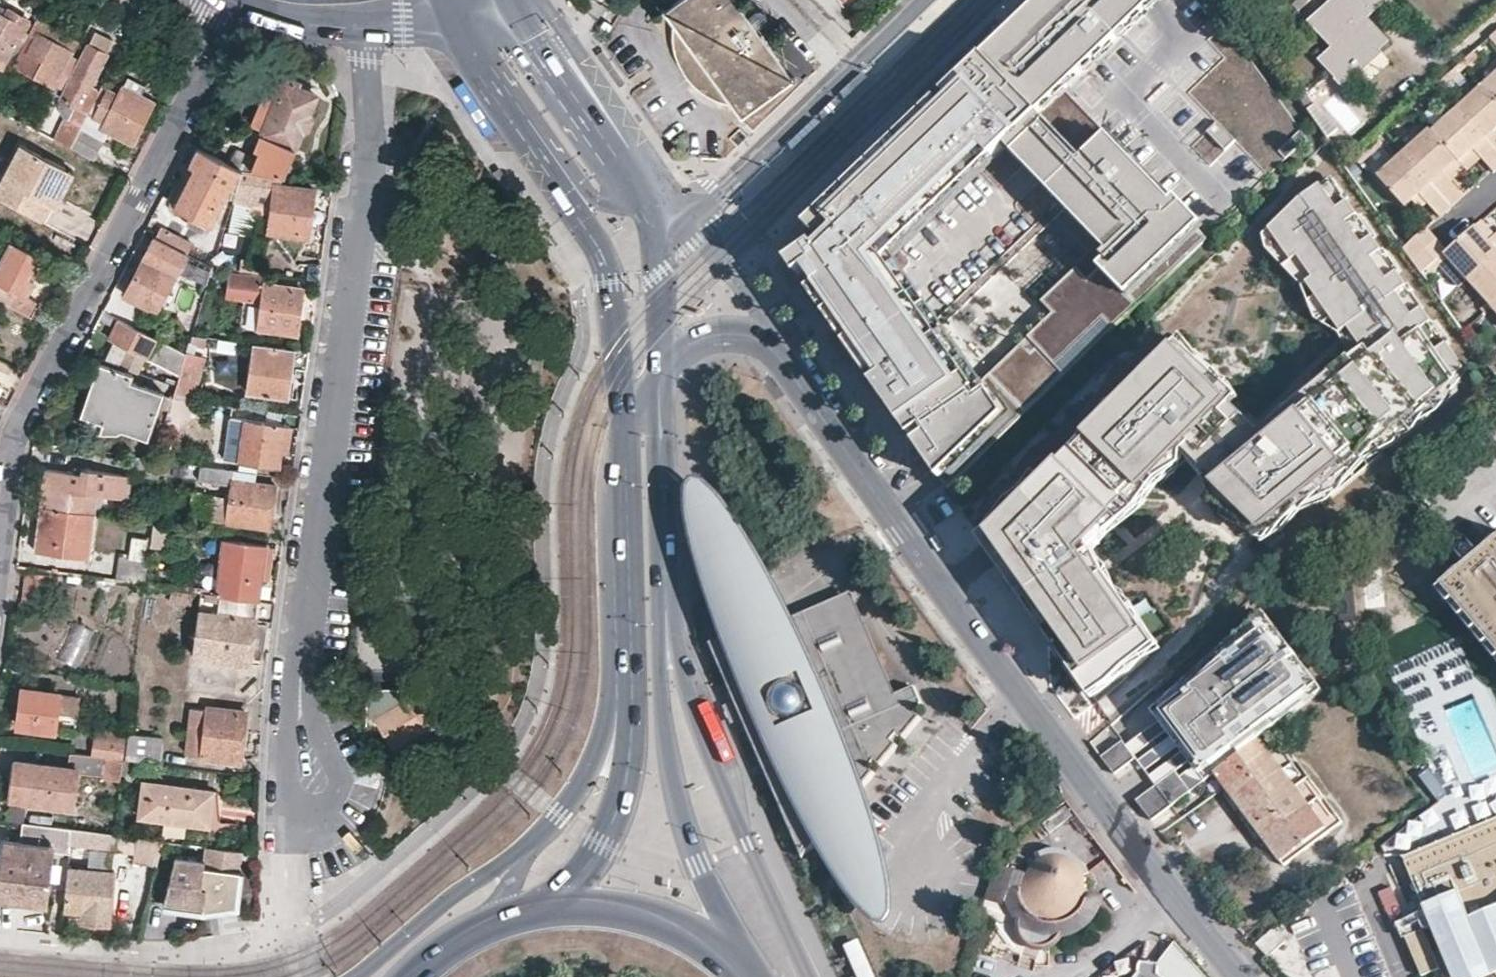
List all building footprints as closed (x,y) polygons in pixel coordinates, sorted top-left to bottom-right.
[(734,103),(742,114),(792,76),(736,0),(677,0),(664,9),(672,21),(672,27),(671,36),(672,46),(674,54),(680,66),(688,78),(692,83),(697,88),(703,92),(709,95),(714,98),(721,100),(727,102),(734,103)] [(1207,237),(1060,86),(1149,0),(1035,0),(976,58),(971,62),(892,139),(851,178),(818,210),(805,222),(816,233),(826,244),(821,248),(811,238),(809,237),(788,258),(797,272),(805,267),(816,282),(808,288),(885,398),(929,461),(947,487),(1009,428),(1138,304),(1207,237)] [(1350,92),(1385,58),(1382,54),(1393,45),(1369,21),(1385,5),(1381,0),(1338,0),(1312,28),(1337,53),(1324,67),(1350,92)] [(15,11),(7,7),(3,14),(11,19),(15,11)] [(3,67),(28,19),(15,11),(11,19),(0,13),(0,66),(3,67)] [(37,37),(73,55),(80,41),(36,19),(9,71),(19,76),(21,72),(29,54),(37,37)] [(113,40),(96,32),(90,44),(107,53),(113,40)] [(37,37),(29,54),(43,61),(34,79),(56,90),(73,55),(37,37)] [(95,101),(99,92),(89,87),(107,53),(90,44),(61,101),(88,114),(95,101)] [(43,61),(29,54),(21,72),(34,79),(43,61)] [(283,93),(268,126),(266,130),(299,144),(321,91),(301,83),(303,77),(287,71),(284,77),(279,91),(283,93)] [(279,91),(284,77),(277,74),(255,121),(268,126),(283,93),(279,91)] [(92,117),(99,121),(105,123),(102,128),(107,131),(131,143),(151,104),(139,98),(146,84),(128,75),(115,98),(105,93),(92,117)] [(1486,86),(1495,97),(1495,77),(1486,86)] [(1486,86),(1461,109),(1495,148),(1495,97),(1486,86)] [(88,114),(81,128),(92,134),(99,121),(92,117),(105,93),(101,90),(99,92),(95,101),(88,114)] [(1339,129),(1317,104),(1308,111),(1327,140),(1339,129)] [(1461,109),(1434,133),(1458,161),(1460,163),(1476,150),(1483,158),(1495,171),(1495,148),(1461,109)] [(70,149),(81,128),(65,119),(58,130),(61,131),(55,141),(70,149)] [(1224,150),(1234,140),(1216,120),(1205,130),(1224,150)] [(99,121),(92,134),(104,140),(107,131),(102,128),(105,123),(99,121)] [(92,134),(81,128),(70,149),(93,161),(104,140),(92,134)] [(1458,161),(1434,133),(1432,131),(1406,154),(1454,207),(1466,197),(1454,182),(1446,173),(1458,161)] [(242,170),(282,175),(292,176),(295,147),(259,143),(258,155),(247,154),(236,148),(228,163),(242,170)] [(65,167),(20,144),(0,183),(0,196),(39,216),(65,167)] [(237,189),(242,170),(228,163),(198,148),(189,164),(196,167),(175,206),(209,223),(229,185),(237,189)] [(1476,150),(1460,163),(1466,170),(1468,172),(1483,158),(1476,150)] [(1454,207),(1406,154),(1380,177),(1407,208),(1414,201),(1420,195),(1427,202),(1438,215),(1441,218),(1446,215),(1454,207)] [(1446,173),(1454,182),(1466,170),(1460,163),(1458,161),(1446,173)] [(65,167),(39,216),(43,219),(51,204),(55,206),(73,172),(65,167)] [(281,184),(282,175),(242,170),(237,189),(225,226),(262,232),(262,230),(270,231),(308,235),(310,220),(327,222),(331,195),(314,193),(315,189),(281,184)] [(1011,204),(1031,186),(1018,172),(998,190),(1011,204)] [(1230,409),(1181,454),(1262,540),(1460,371),(1321,176),(1255,234),(1347,355),(1261,436),(1230,409)] [(1420,195),(1414,201),(1420,208),(1427,202),(1420,195)] [(1482,220),(1475,226),(1488,241),(1494,235),(1482,220)] [(1447,251),(1444,253),(1468,280),(1495,254),(1495,234),(1494,235),(1488,241),(1475,226),(1447,251)] [(1426,227),(1404,246),(1414,259),(1436,239),(1426,227)] [(190,243),(159,228),(154,237),(186,252),(190,243)] [(826,244),(816,233),(811,238),(821,249),(826,244)] [(186,252),(154,237),(124,295),(148,308),(158,306),(177,272),(208,283),(213,266),(186,252)] [(1436,239),(1414,259),(1423,272),(1435,262),(1444,253),(1447,251),(1436,239)] [(6,241),(0,252),(0,305),(26,318),(34,302),(26,298),(35,280),(28,277),(38,258),(6,241)] [(1468,280),(1444,253),(1435,262),(1458,289),(1468,280)] [(1468,280),(1490,306),(1495,301),(1495,254),(1468,280)] [(816,282),(805,267),(797,272),(803,281),(808,288),(816,282)] [(248,298),(250,283),(250,278),(236,275),(232,296),(248,298)] [(250,283),(248,298),(265,301),(261,327),(297,332),(303,290),(250,283)] [(181,374),(182,370),(187,355),(156,340),(118,320),(108,339),(181,374)] [(1089,674),(1148,636),(1085,558),(1181,454),(1230,409),(1238,400),(1174,336),(985,528),(1089,674)] [(219,353),(237,356),(239,344),(220,342),(219,353)] [(310,350),(256,345),(249,393),(288,398),(293,368),(308,369),(310,350)] [(207,358),(187,352),(187,355),(182,370),(202,373),(207,358)] [(123,426),(148,435),(164,390),(131,379),(133,373),(100,362),(93,381),(98,383),(87,416),(104,420),(101,430),(122,430),(123,426)] [(174,398),(193,400),(202,373),(182,370),(181,374),(174,398)] [(242,462),(279,466),(281,451),(285,424),(248,419),(246,434),(245,446),(242,462)] [(291,453),(295,425),(285,424),(281,451),(291,453)] [(245,446),(246,434),(237,433),(235,445),(245,446)] [(162,459),(161,466),(169,467),(171,461),(162,459)] [(201,474),(233,477),(234,469),(203,465),(201,474)] [(255,481),(256,472),(234,469),(233,477),(228,518),(271,524),(276,485),(255,481)] [(83,475),(46,470),(41,507),(94,514),(97,498),(123,501),(126,476),(83,470),(83,475)] [(719,633),(705,639),(799,857),(813,841),(836,879),(850,900),(861,912),(873,924),(877,925),(883,925),(887,923),(891,917),(892,912),(892,902),(892,890),(890,881),(887,866),(880,837),(872,811),(862,782),(873,769),(865,762),(871,755),(879,762),(896,742),(888,735),(894,728),(902,735),(919,714),(912,708),(920,699),(912,682),(891,691),(848,592),(810,608),(809,611),(804,611),(792,616),(770,575),(752,545),(743,529),(731,511),(722,499),(716,492),(705,482),(701,480),(697,479),(694,479),(691,480),(688,482),(686,484),(685,486),(684,490),(684,500),(684,512),(688,533),(693,556),(703,586),(719,633)] [(94,514),(41,507),(36,553),(88,560),(94,514)] [(152,540),(164,541),(166,523),(154,522),(152,540)] [(149,560),(152,540),(133,538),(130,557),(118,556),(115,580),(146,584),(149,560)] [(223,539),(216,594),(261,600),(269,545),(223,539)] [(1446,587),(1495,645),(1495,544),(1446,587)] [(22,602),(47,605),(51,576),(26,573),(22,602)] [(258,617),(275,619),(276,602),(261,600),(216,594),(204,592),(196,655),(252,662),(258,617)] [(1268,619),(1269,618),(1264,611),(1193,676),(1268,619)] [(1269,618),(1268,619),(1293,651),(1294,651),(1269,618)] [(1212,765),(1318,685),(1297,657),(1298,656),(1301,654),(1297,648),(1294,651),(1293,651),(1268,619),(1193,676),(1183,683),(1184,684),(1190,692),(1163,712),(1202,763),(1205,766),(1209,766),(1212,765)] [(1319,684),(1298,656),(1297,657),(1318,685),(1319,684)] [(1323,690),(1319,684),(1318,685),(1212,765),(1209,766),(1205,766),(1202,763),(1163,712),(1157,717),(1124,742),(1136,759),(1138,758),(1157,785),(1174,773),(1189,792),(1207,779),(1206,778),(1215,771),(1259,738),(1323,690)] [(1190,692),(1184,684),(1154,712),(1157,717),(1163,712),(1190,692)] [(427,692),(404,692),(371,712),(390,742),(449,706),(437,686),(427,692)] [(27,702),(22,701),(19,724),(55,729),(57,712),(78,715),(81,697),(28,689),(27,702)] [(198,757),(240,763),(247,712),(207,706),(207,710),(197,709),(196,715),(183,713),(181,724),(190,726),(186,753),(198,755),(198,757)] [(94,754),(124,757),(127,733),(98,729),(94,754)] [(163,737),(127,733),(124,757),(123,759),(159,764),(163,737)] [(1270,752),(1259,738),(1215,771),(1225,784),(1270,752)] [(1116,773),(1136,759),(1124,742),(1123,740),(1102,755),(1116,773)] [(1335,814),(1284,742),(1270,752),(1225,784),(1263,837),(1317,798),(1330,817),(1335,814)] [(103,782),(121,784),(123,759),(71,753),(68,768),(15,760),(13,777),(19,778),(15,801),(74,808),(78,776),(103,778),(103,782)] [(1042,769),(1034,759),(1031,770),(1035,775),(1042,769)] [(1442,764),(1450,791),(1466,787),(1458,760),(1442,764)] [(388,765),(383,767),(388,775),(393,773),(388,765)] [(1153,820),(1189,792),(1174,773),(1157,785),(1137,799),(1153,820)] [(183,818),(209,822),(213,791),(143,782),(139,817),(182,823),(183,818)] [(1457,797),(1467,823),(1495,812),(1495,782),(1457,797)] [(1330,817),(1317,798),(1263,837),(1282,864),(1341,822),(1335,814),(1330,817)] [(1419,932),(1427,930),(1443,968),(1451,964),(1457,976),(1477,976),(1495,969),(1495,816),(1403,854),(1424,901),(1409,907),(1419,932)] [(72,829),(23,822),(21,841),(3,839),(0,859),(0,899),(46,904),(52,852),(69,854),(71,840),(72,829)] [(112,845),(114,834),(72,829),(71,840),(112,845)] [(137,837),(134,861),(157,865),(162,841),(137,837)] [(1089,876),(1088,874),(1094,870),(1093,868),(1091,863),(1089,861),(1086,856),(1083,854),(1079,850),(1075,848),(1073,847),(1064,844),(1058,844),(1053,844),(1047,845),(1041,847),(1044,854),(1040,856),(1035,860),(1031,864),(1029,867),(1027,871),(1026,875),(1025,879),(1025,882),(1025,884),(1006,883),(1002,892),(1004,903),(1010,913),(1013,917),(1013,924),(1019,939),(1031,945),(1044,945),(1057,939),(1061,935),(1062,935),(1068,935),(1072,934),(1077,932),(1081,931),(1085,928),(1089,926),(1093,922),(1098,918),(1099,917),(1103,910),(1106,903),(1108,897),(1101,896),(1088,895),(1089,892),(1089,890),(1090,887),(1090,884),(1090,881),(1090,878),(1089,876)] [(237,892),(242,851),(208,847),(206,861),(178,858),(163,905),(203,910),(205,899),(196,897),(197,887),(237,892)] [(114,874),(68,868),(66,891),(63,911),(88,914),(86,924),(108,926),(114,874)] [(1390,916),(1402,910),(1388,886),(1377,892),(1390,916)] [(237,892),(197,887),(196,897),(205,899),(203,910),(235,906),(237,892)] [(1426,975),(1443,968),(1427,930),(1419,932),(1411,935),(1426,975)] [(1211,971),(1203,961),(1181,933),(1163,953),(1161,951),(1143,950),(1139,955),(1142,962),(1130,976),(1216,976),(1211,971)]
